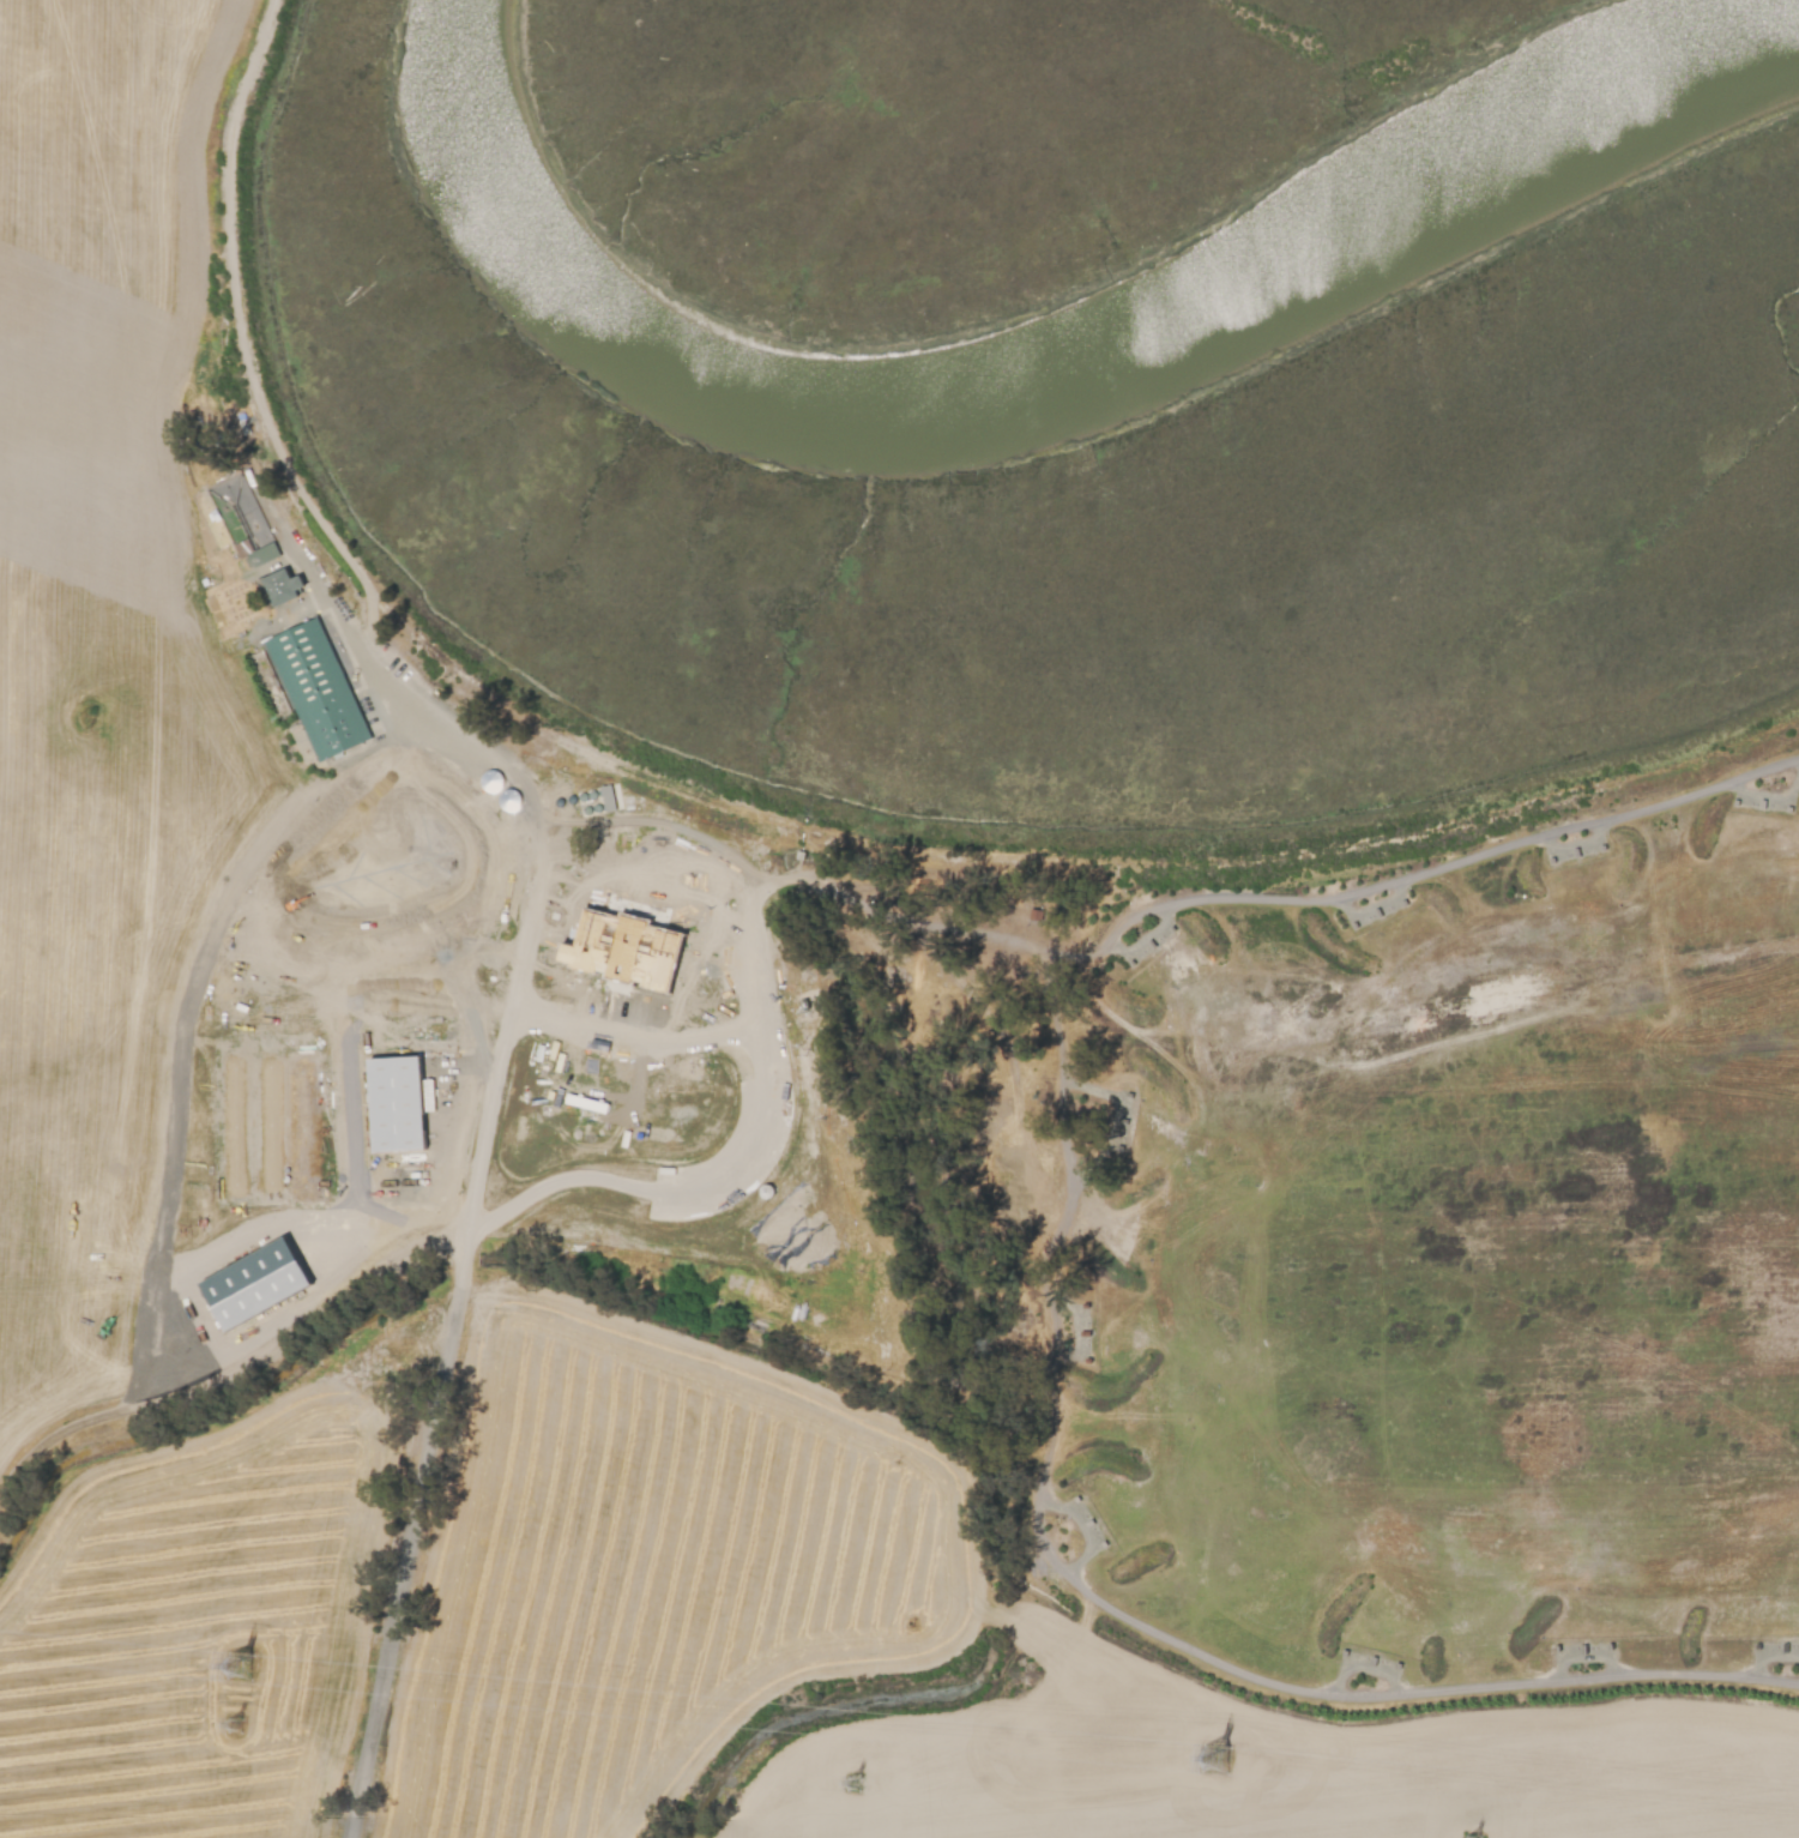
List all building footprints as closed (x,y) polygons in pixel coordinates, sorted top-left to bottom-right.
[(265,560),(295,544),(298,553),(313,544),(321,559),(304,568),(307,573),(278,589),(265,560)] [(304,673),(352,650),(376,705),(327,725),(304,673)] [(616,809),(611,785),(601,787),(607,812),(616,809)] [(362,791),(385,787),(410,926),(380,932),(370,882),(378,880),(362,791)] [(440,855),(458,848),(479,917),(461,923),(440,855)] [(370,1053),(423,1049),(430,1146),(378,1150),(370,1053)]
